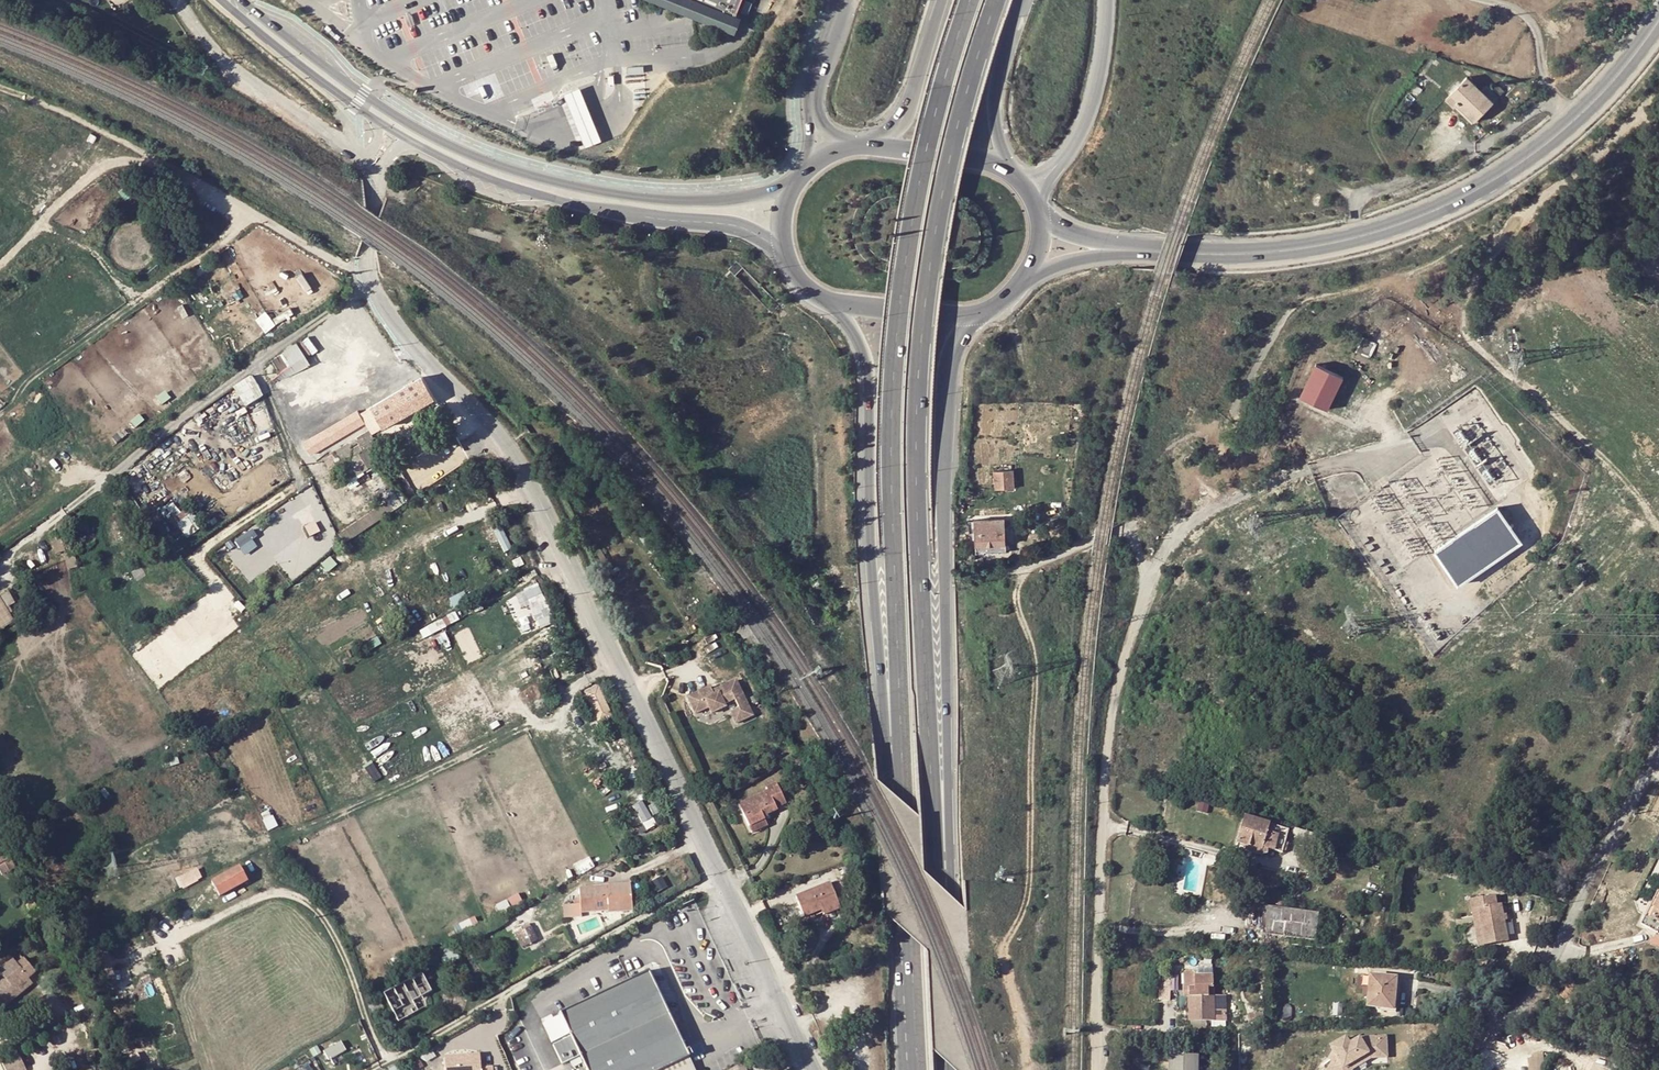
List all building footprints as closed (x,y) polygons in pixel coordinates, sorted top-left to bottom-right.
[(744,24),(750,6),(743,4),(745,0),(670,0),(744,24)] [(1476,121),(1494,102),(1488,96),(1494,90),(1488,84),(1481,90),(1467,76),(1451,93),(1460,102),(1458,104),(1476,121)] [(582,87),(567,93),(571,103),(573,110),(580,127),(589,150),(604,144),(595,122),(588,105),(586,97),(582,87)] [(1500,96),(1494,90),(1488,96),(1494,102),(1500,96)] [(1455,107),(1458,104),(1460,102),(1451,93),(1446,98),(1455,107)] [(1370,357),(1377,343),(1364,337),(1357,351),(1370,357)] [(274,377),(278,385),(316,363),(303,340),(276,356),(285,371),(274,377)] [(1301,396),(1328,409),(1344,376),(1317,363),(1301,396)] [(249,405),(269,394),(257,373),(237,385),(249,405)] [(371,406),(375,414),(369,417),(378,433),(384,429),(383,427),(435,398),(422,377),(410,383),(371,406)] [(375,414),(371,406),(326,429),(313,436),(318,446),(369,417),(375,414)] [(346,479),(376,461),(373,454),(379,451),(375,444),(377,443),(368,429),(339,446),(341,449),(338,450),(341,455),(338,456),(345,467),(340,469),(346,479)] [(1015,488),(1013,470),(994,472),(996,490),(1015,488)] [(188,507),(183,512),(176,505),(170,511),(194,535),(205,525),(188,507)] [(974,510),(975,521),(975,533),(975,546),(986,545),(986,552),(997,552),(997,545),(1006,545),(1005,505),(998,505),(998,509),(974,510)] [(1522,542),(1498,507),(1435,551),(1458,585),(1522,542)] [(246,554),(261,544),(252,530),(237,540),(246,554)] [(959,558),(969,556),(967,548),(957,549),(959,558)] [(506,599),(522,634),(556,619),(540,584),(506,599)] [(26,618),(11,591),(0,597),(0,628),(1,631),(26,618)] [(710,686),(687,696),(695,714),(709,707),(711,713),(728,706),(727,703),(736,699),(739,707),(731,710),(736,722),(753,714),(736,678),(712,689),(710,686)] [(601,721),(615,715),(602,684),(588,690),(601,721)] [(766,788),(768,791),(739,805),(749,827),(764,819),(768,817),(768,816),(778,811),(777,808),(787,803),(777,782),(766,788)] [(648,800),(637,804),(646,830),(657,826),(648,800)] [(1270,824),(1245,817),(1237,842),(1262,849),(1263,847),(1282,853),(1289,830),(1272,825),(1270,833),(1268,832),(1270,824)] [(767,826),(764,819),(749,827),(752,834),(767,826)] [(201,867),(181,875),(185,886),(206,878),(201,867)] [(219,896),(247,881),(239,867),(211,882),(219,896)] [(811,919),(846,906),(837,881),(802,893),(811,919)] [(580,898),(582,914),(608,911),(608,907),(632,905),(629,884),(608,886),(609,891),(603,892),(603,887),(580,889),(580,898)] [(1651,918),(1658,902),(1658,896),(1657,895),(1647,916),(1651,918)] [(1498,905),(1497,896),(1477,899),(1486,946),(1510,941),(1506,921),(1505,915),(1503,904),(1498,905)] [(566,919),(582,917),(582,914),(580,898),(575,898),(576,904),(565,905),(566,919)] [(1480,947),(1486,946),(1477,899),(1471,900),(1480,947)] [(632,905),(608,907),(608,911),(609,914),(632,911),(632,905)] [(1316,940),(1319,913),(1265,906),(1261,933),(1316,940)] [(525,946),(538,939),(531,926),(518,933),(525,946)] [(1273,960),(1284,961),(1285,954),(1273,953),(1273,960)] [(24,960),(16,966),(12,961),(0,970),(0,975),(3,979),(0,982),(0,1009),(17,995),(14,990),(27,979),(34,973),(24,960)] [(689,1058),(690,1057),(649,972),(630,981),(560,1014),(561,1017),(544,1026),(552,1044),(570,1036),(586,1069),(695,1069),(689,1058)] [(1215,989),(1215,975),(1195,976),(1195,974),(1185,974),(1185,997),(1189,996),(1190,1021),(1212,1021),(1216,1020),(1216,1008),(1205,1008),(1205,996),(1210,996),(1210,989),(1215,989)] [(1394,1001),(1396,978),(1370,976),(1367,1007),(1377,1008),(1377,1010),(1395,1012),(1396,1001),(1394,1001)] [(114,978),(103,981),(100,981),(102,987),(115,984),(114,978)] [(1159,978),(1159,1000),(1171,1000),(1171,998),(1171,978),(1159,978)] [(27,979),(14,990),(17,995),(31,984),(27,979)] [(421,995),(412,979),(384,995),(392,1010),(408,1002),(421,995)] [(1216,1008),(1216,1020),(1226,1020),(1225,995),(1215,995),(1215,989),(1210,989),(1210,996),(1205,996),(1205,1008),(1216,1008)] [(412,1011),(408,1002),(392,1010),(398,1019),(412,1011)] [(1333,1017),(1343,1017),(1343,1005),(1333,1004),(1333,1017)] [(1250,1021),(1264,1019),(1263,1012),(1249,1015),(1250,1021)] [(1376,1037),(1359,1038),(1349,1044),(1345,1037),(1330,1047),(1337,1058),(1332,1061),(1327,1069),(1351,1069),(1352,1068),(1349,1064),(1369,1053),(1377,1053),(1376,1037)] [(1386,1037),(1376,1037),(1377,1053),(1369,1053),(1349,1064),(1352,1068),(1371,1058),(1387,1057),(1386,1037)] [(762,1065),(772,1056),(768,1049),(762,1053),(756,1056),(762,1065)] [(1528,1069),(1542,1069),(1541,1053),(1527,1054),(1528,1069)] [(446,1069),(493,1069),(493,1068),(481,1068),(480,1054),(444,1057),(446,1069)] [(1197,1056),(1175,1055),(1170,1055),(1170,1069),(1197,1069),(1197,1056)] [(18,1056),(2,1064),(5,1069),(25,1069),(18,1056)]
